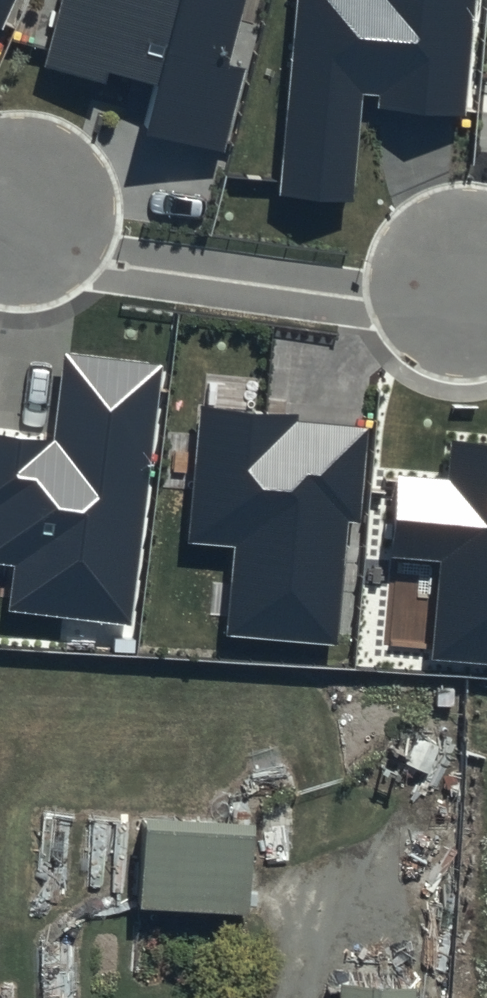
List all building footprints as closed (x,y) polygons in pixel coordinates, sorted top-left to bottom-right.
[(1,29),(14,0),(0,0),(0,28),(1,29)] [(43,63),(103,79),(106,69),(153,82),(140,128),(221,151),(245,65),(226,59),(243,0),(61,0),(43,63)] [(476,0),(299,0),(283,192),(353,198),(361,93),(379,94),(377,113),(466,120),(476,0)] [(164,363),(64,351),(54,442),(0,436),(0,564),(12,565),(7,613),(133,627),(164,363)] [(299,414),(200,405),(188,544),(234,548),(226,636),(337,646),(349,522),(362,523),(371,428),(298,421),(299,414)] [(450,439),(447,480),(399,475),(391,556),(443,561),(434,658),(486,662),(486,443),(450,439)] [(245,802),(136,796),(132,889),(241,894),(245,802)]
